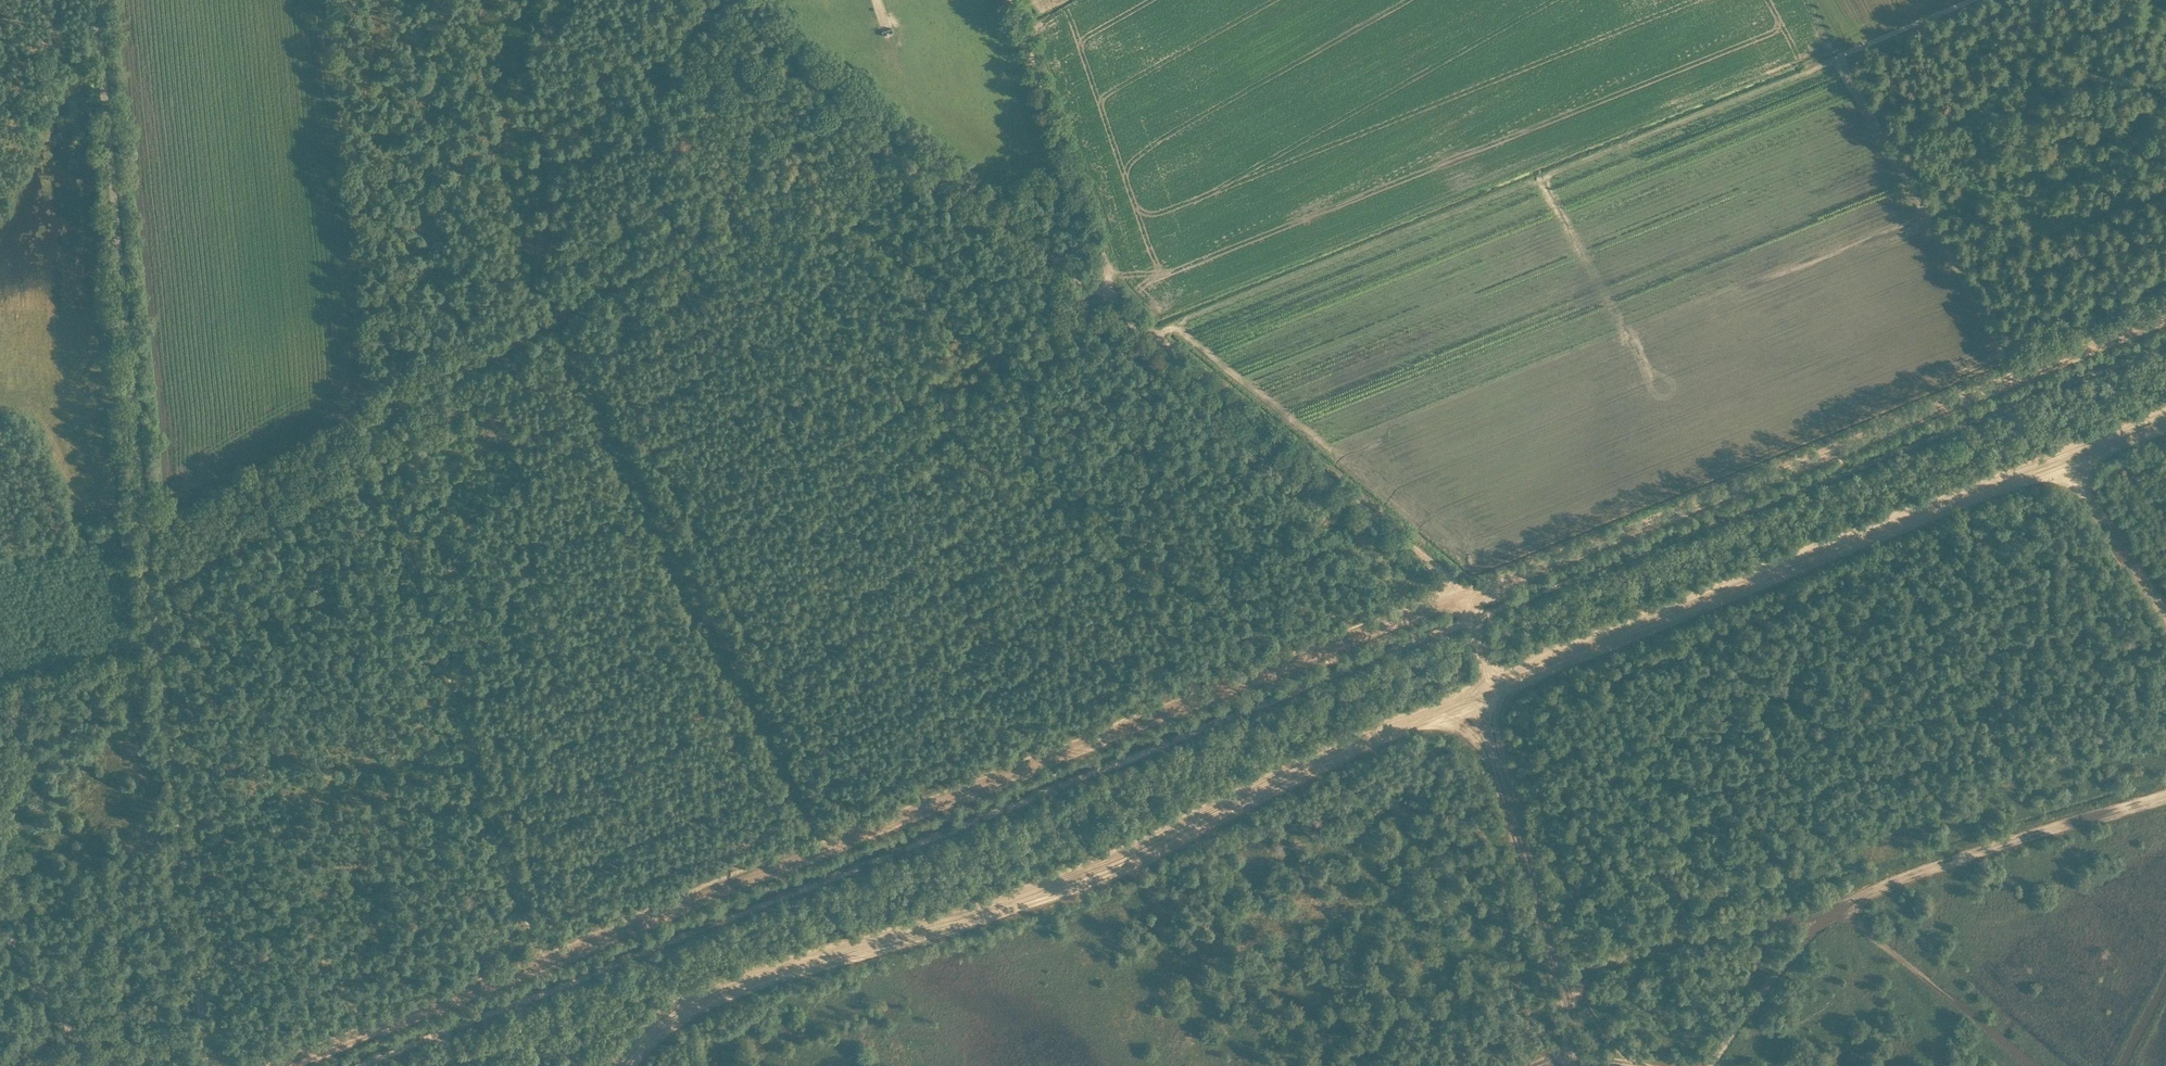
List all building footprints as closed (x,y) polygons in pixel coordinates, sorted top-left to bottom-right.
[(879,29),(882,42),(895,39),(892,26),(879,29)]
